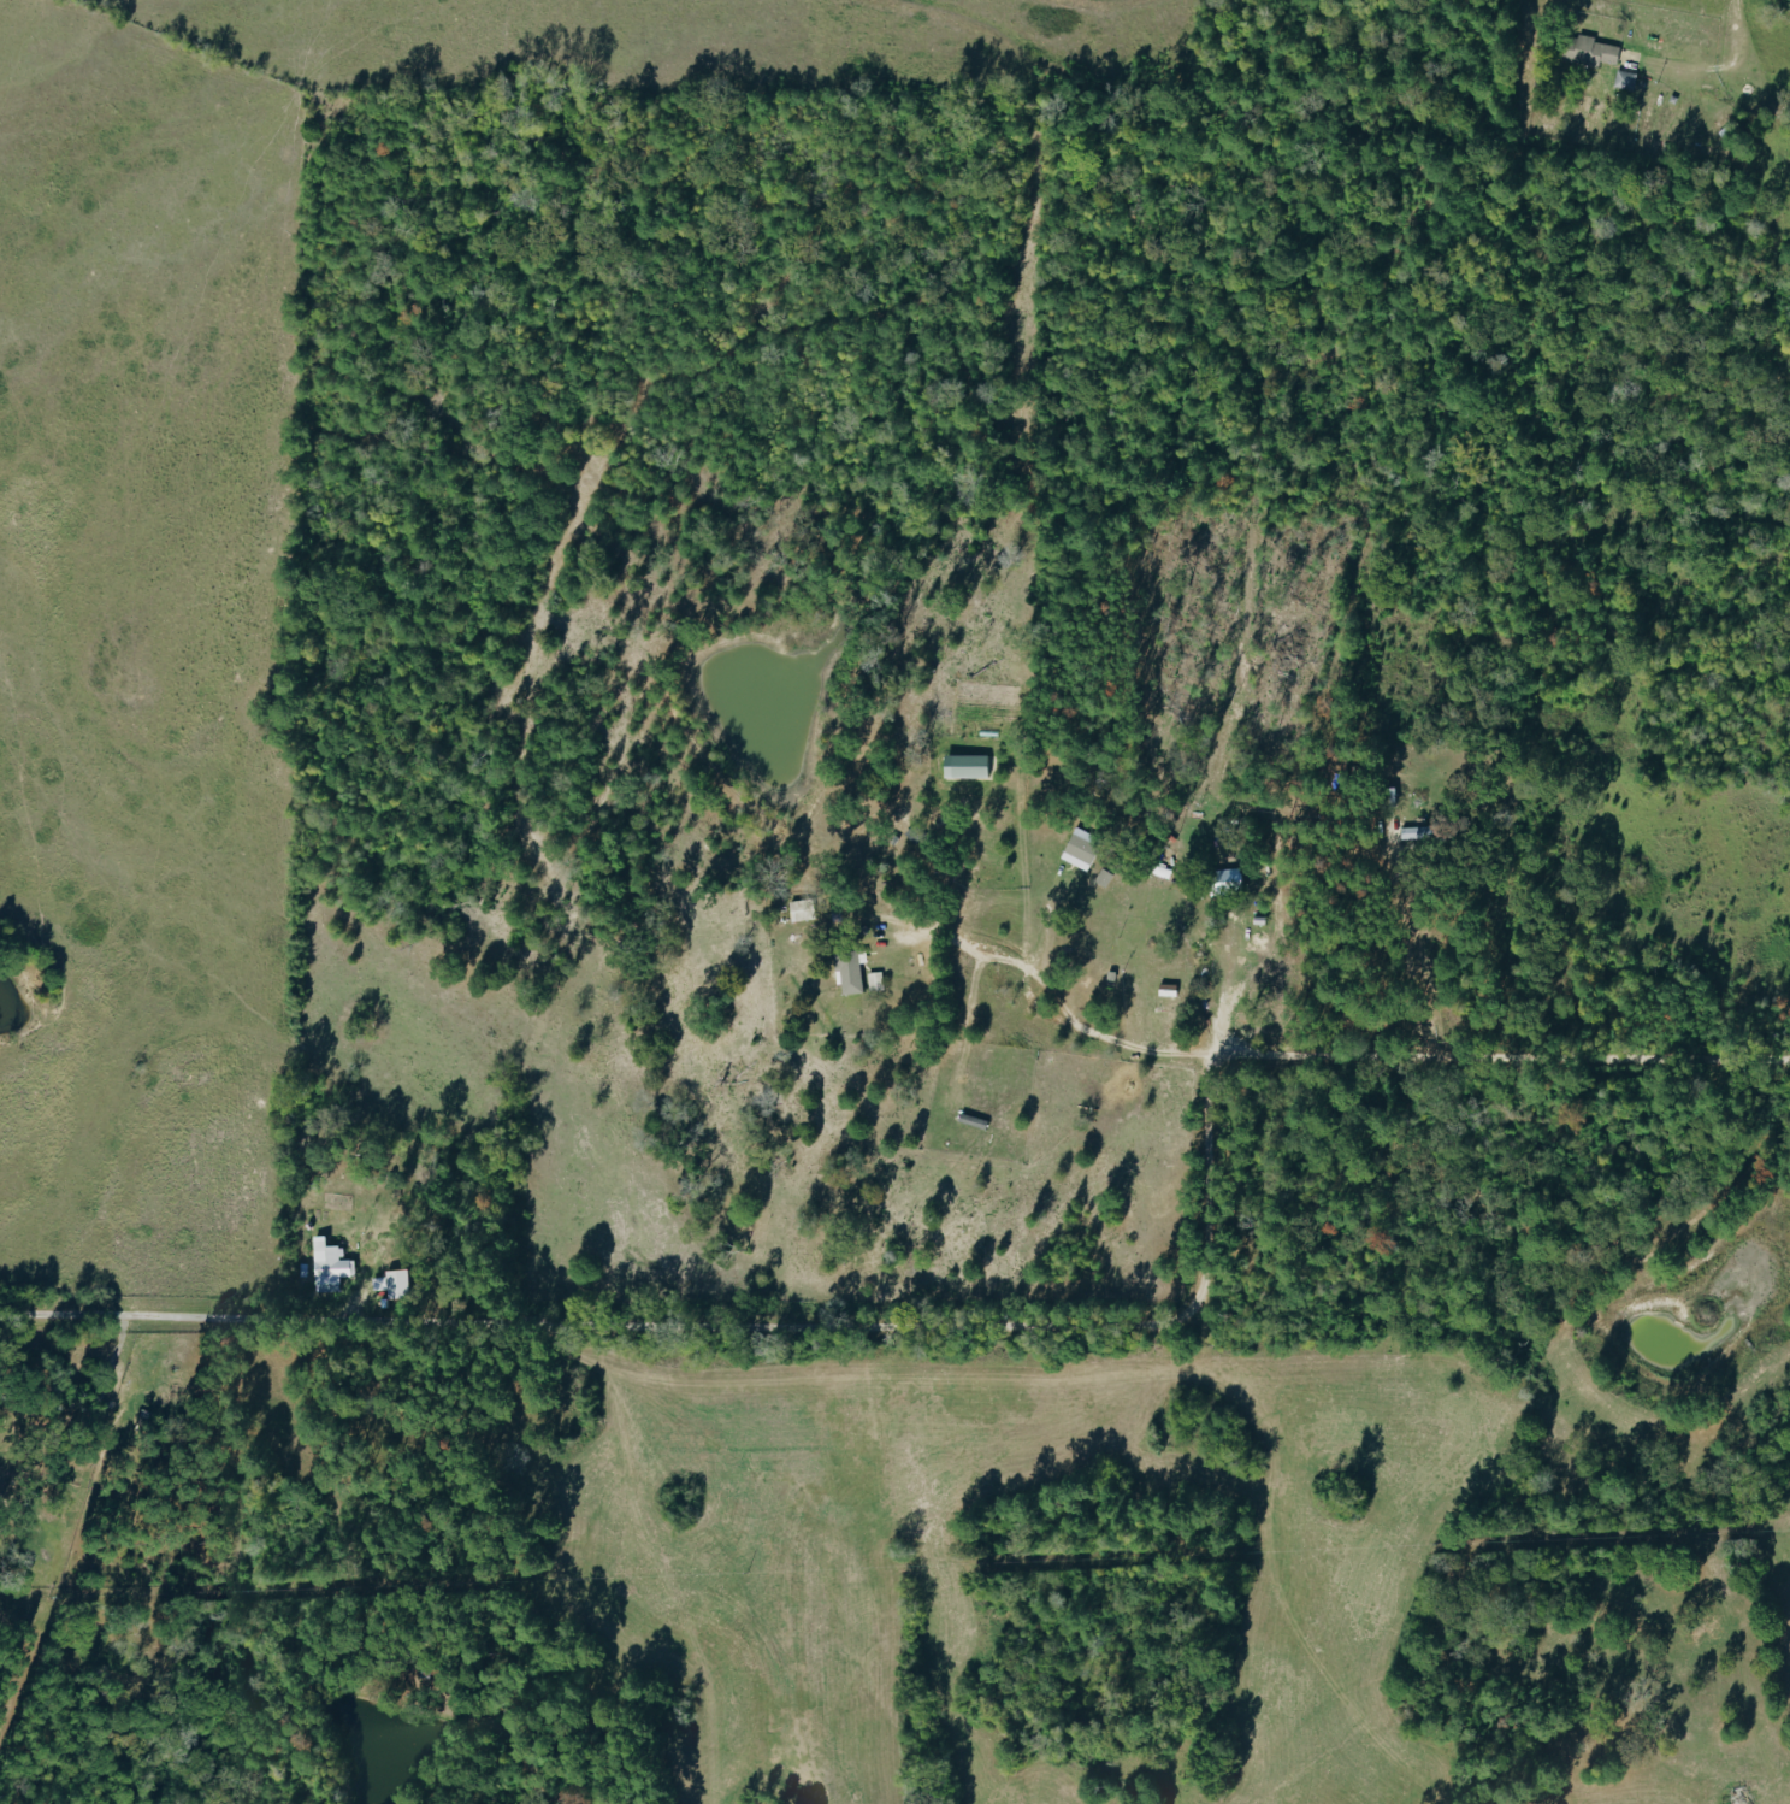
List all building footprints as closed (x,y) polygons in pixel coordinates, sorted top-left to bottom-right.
[(1620,46),(1567,35),(1562,60),(1598,68),(1599,61),(1616,64),(1620,46)] [(1636,73),(1615,70),(1612,93),(1633,96),(1636,73)] [(987,754),(943,753),(943,776),(987,777),(987,754)] [(1428,826),(1401,827),(1401,840),(1429,839),(1428,826)] [(1060,859),(1087,870),(1101,838),(1074,827),(1060,859)] [(1217,889),(1242,887),(1240,867),(1215,870),(1217,889)] [(1106,887),(1113,874),(1102,868),(1095,881),(1106,887)] [(790,921),(813,918),(811,898),(788,901),(790,921)] [(860,951),(834,952),(835,982),(841,982),(842,993),(862,992),(860,951)] [(312,1236),(315,1293),(339,1291),(338,1277),(354,1276),(353,1259),(342,1260),(341,1245),(325,1246),(324,1235),(312,1236)] [(373,1291),(386,1289),(387,1299),(409,1296),(406,1268),(384,1271),(384,1276),(371,1278),(373,1291)]
